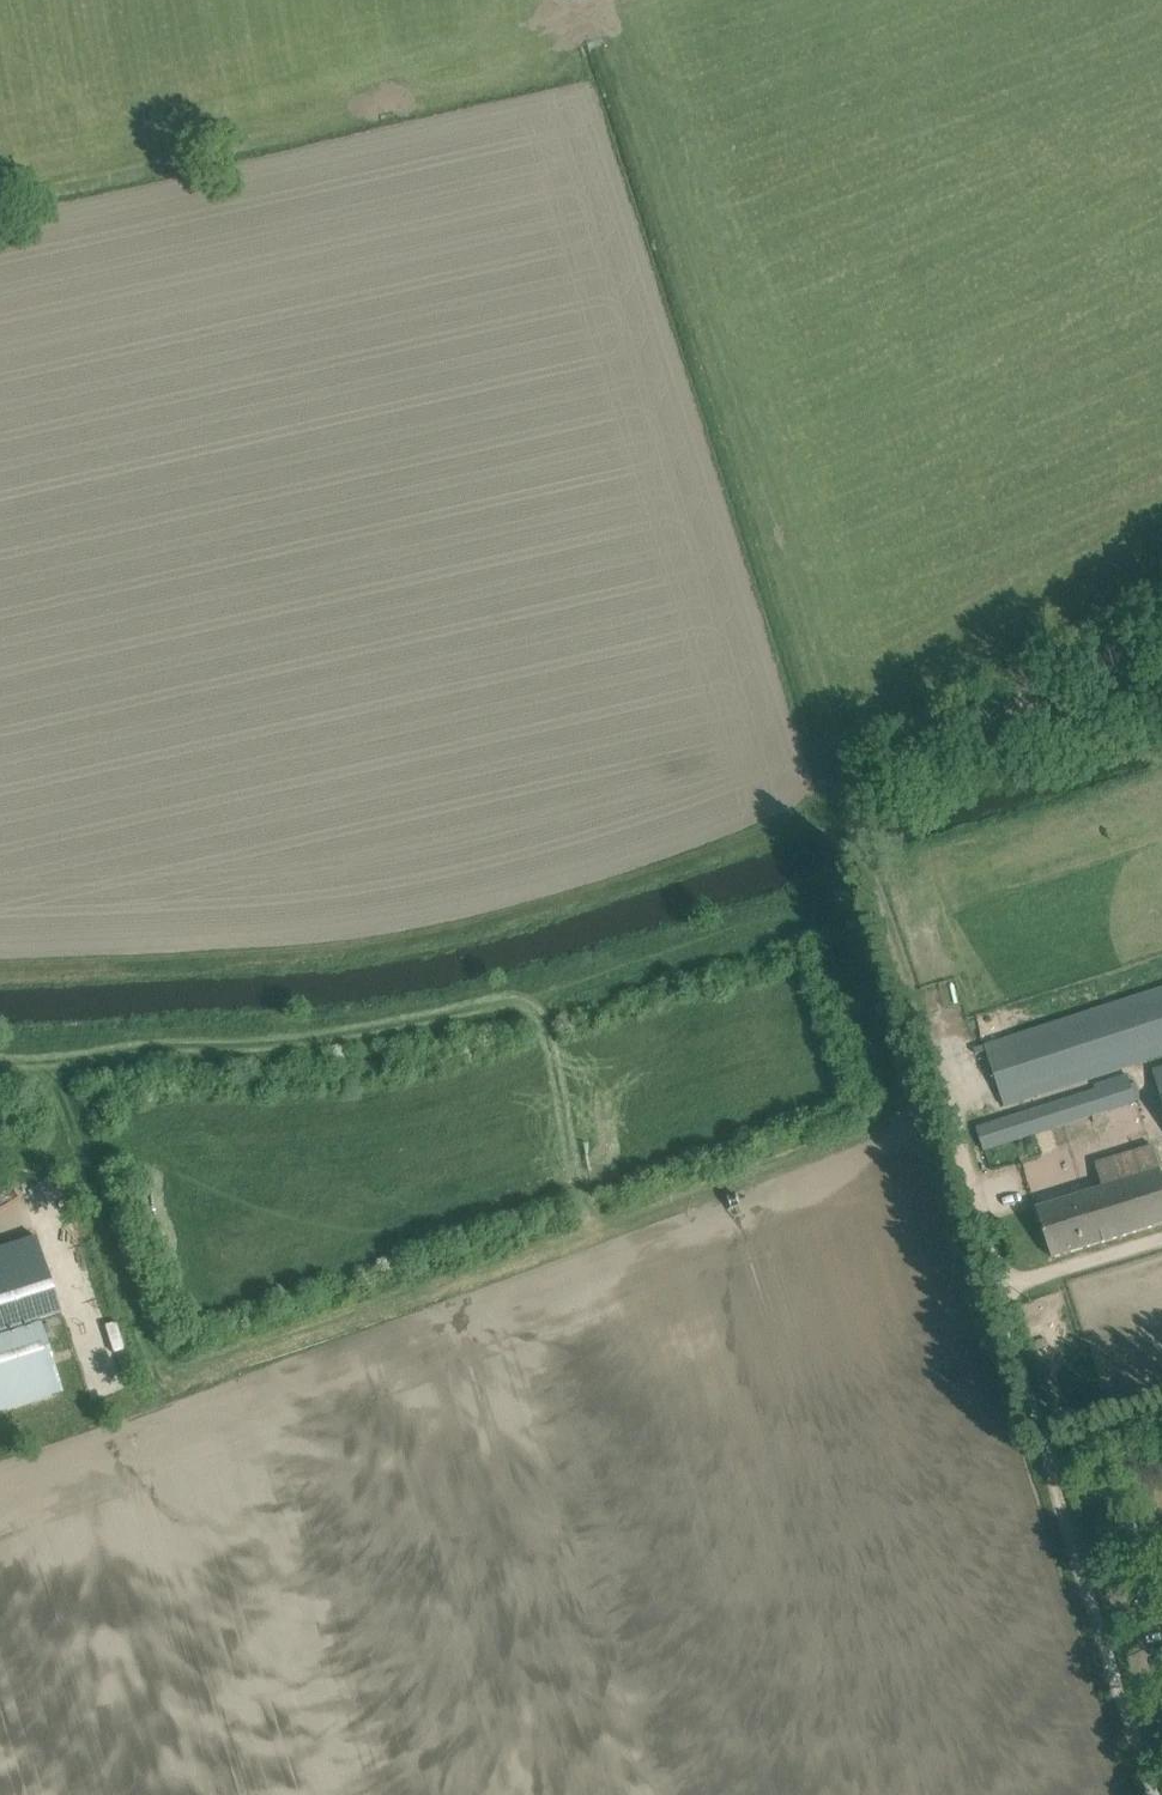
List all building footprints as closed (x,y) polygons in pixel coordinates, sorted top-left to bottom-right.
[(976,1049),(978,1053),(980,1061),(989,1058),(1005,1106),(1161,1053),(1161,986),(976,1049)] [(1161,1098),(1161,1066),(1153,1069),(1161,1098)] [(977,1131),(978,1134),(981,1134),(986,1150),(1136,1100),(1126,1073),(1094,1084),(1095,1089),(978,1127),(979,1130),(977,1131)] [(1053,1258),(1161,1224),(1161,1173),(1153,1145),(1096,1163),(1103,1187),(1037,1208),(1053,1258)] [(36,1238),(16,1244),(0,1249),(0,1334),(40,1321),(39,1317),(60,1311),(36,1238)] [(0,1334),(0,1410),(62,1390),(40,1321),(0,1334)]
